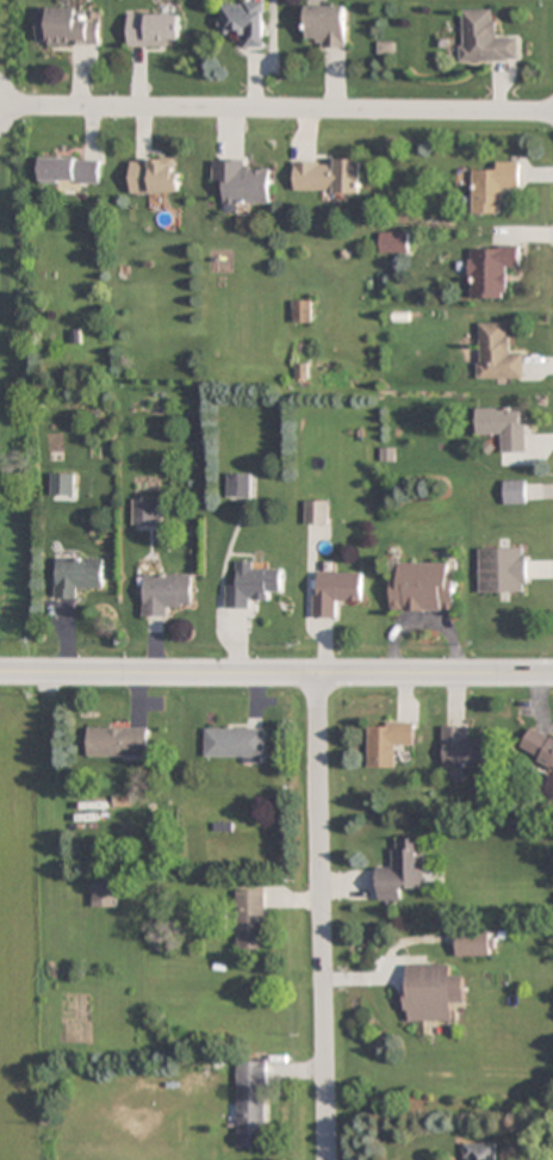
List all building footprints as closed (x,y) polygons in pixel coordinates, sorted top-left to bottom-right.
[(221,35),(243,35),(243,47),(265,47),(265,2),(221,2),(221,35)] [(347,5),(306,5),(306,36),(319,36),(319,48),(347,48),(347,5)] [(79,8),(38,8),(38,46),(101,46),(101,20),(79,20),(79,8)] [(518,62),(517,36),(495,36),(494,10),(460,10),(460,62),(518,62)] [(129,46),(181,46),(181,14),(129,14),(129,46)] [(101,158),(42,158),(42,183),(101,183),(101,158)] [(131,194),(181,194),(181,158),(131,158),(131,194)] [(362,159),(295,159),(295,193),(361,193),(362,159)] [(271,171),(249,171),(249,160),(214,161),(214,183),(226,182),(227,205),(271,205),(271,171)] [(473,214),(507,214),(507,188),(519,188),(519,162),(496,162),(496,173),(473,173),(473,214)] [(470,246),(470,299),(509,299),(509,272),(521,272),(521,246),(470,246)] [(312,300),(293,300),(293,322),(312,322),(312,300)] [(479,380),(524,380),(524,350),(511,350),(511,323),(479,323),(479,380)] [(525,408),(476,408),(476,435),(501,435),(501,453),(526,453),(525,408)] [(51,495),(76,495),(76,473),(51,473),(51,495)] [(250,474),(227,474),(227,498),(250,498),(250,474)] [(504,504),(526,504),(526,480),(504,480),(504,504)] [(157,526),(157,499),(133,499),(133,526),(157,526)] [(328,525),(328,501),(305,501),(305,525),(328,525)] [(527,548),(479,548),(479,592),(527,592),(527,548)] [(104,588),(104,559),(56,559),(56,599),(79,599),(79,588),(104,588)] [(225,609),(249,610),(250,596),(281,597),(282,569),(259,568),(260,563),(238,562),(237,586),(226,586),(225,609)] [(457,563),(392,563),(392,612),(457,612),(457,563)] [(313,618),(337,618),(337,604),(363,604),(363,572),(314,572),(313,618)] [(191,575),(144,575),(144,617),(167,617),(167,604),(191,604),(191,575)] [(369,722),(368,768),(401,768),(401,745),(414,746),(415,723),(369,722)] [(494,768),(494,740),(468,740),(468,727),(445,727),(445,768),(494,768)] [(149,728),(88,728),(88,759),(149,759),(149,728)] [(264,729),(206,729),(206,759),(264,759),(264,729)] [(526,737),(526,753),(540,754),(540,769),(552,769),(552,737),(526,737)] [(427,888),(425,838),(399,839),(400,850),(390,850),(391,867),(378,867),(379,901),(403,901),(403,888),(427,888)] [(117,907),(117,882),(93,882),(93,907),(117,907)] [(266,889),(238,889),(238,950),(266,950),(266,889)] [(457,956),(495,956),(495,930),(457,930),(457,956)] [(452,965),(405,965),(405,1022),(451,1022),(451,1004),(465,1004),(465,977),(452,977),(452,965)] [(237,1149),(268,1149),(268,1062),(237,1062),(237,1149)] [(499,1144),(463,1145),(463,1159),(499,1159),(499,1144)]
